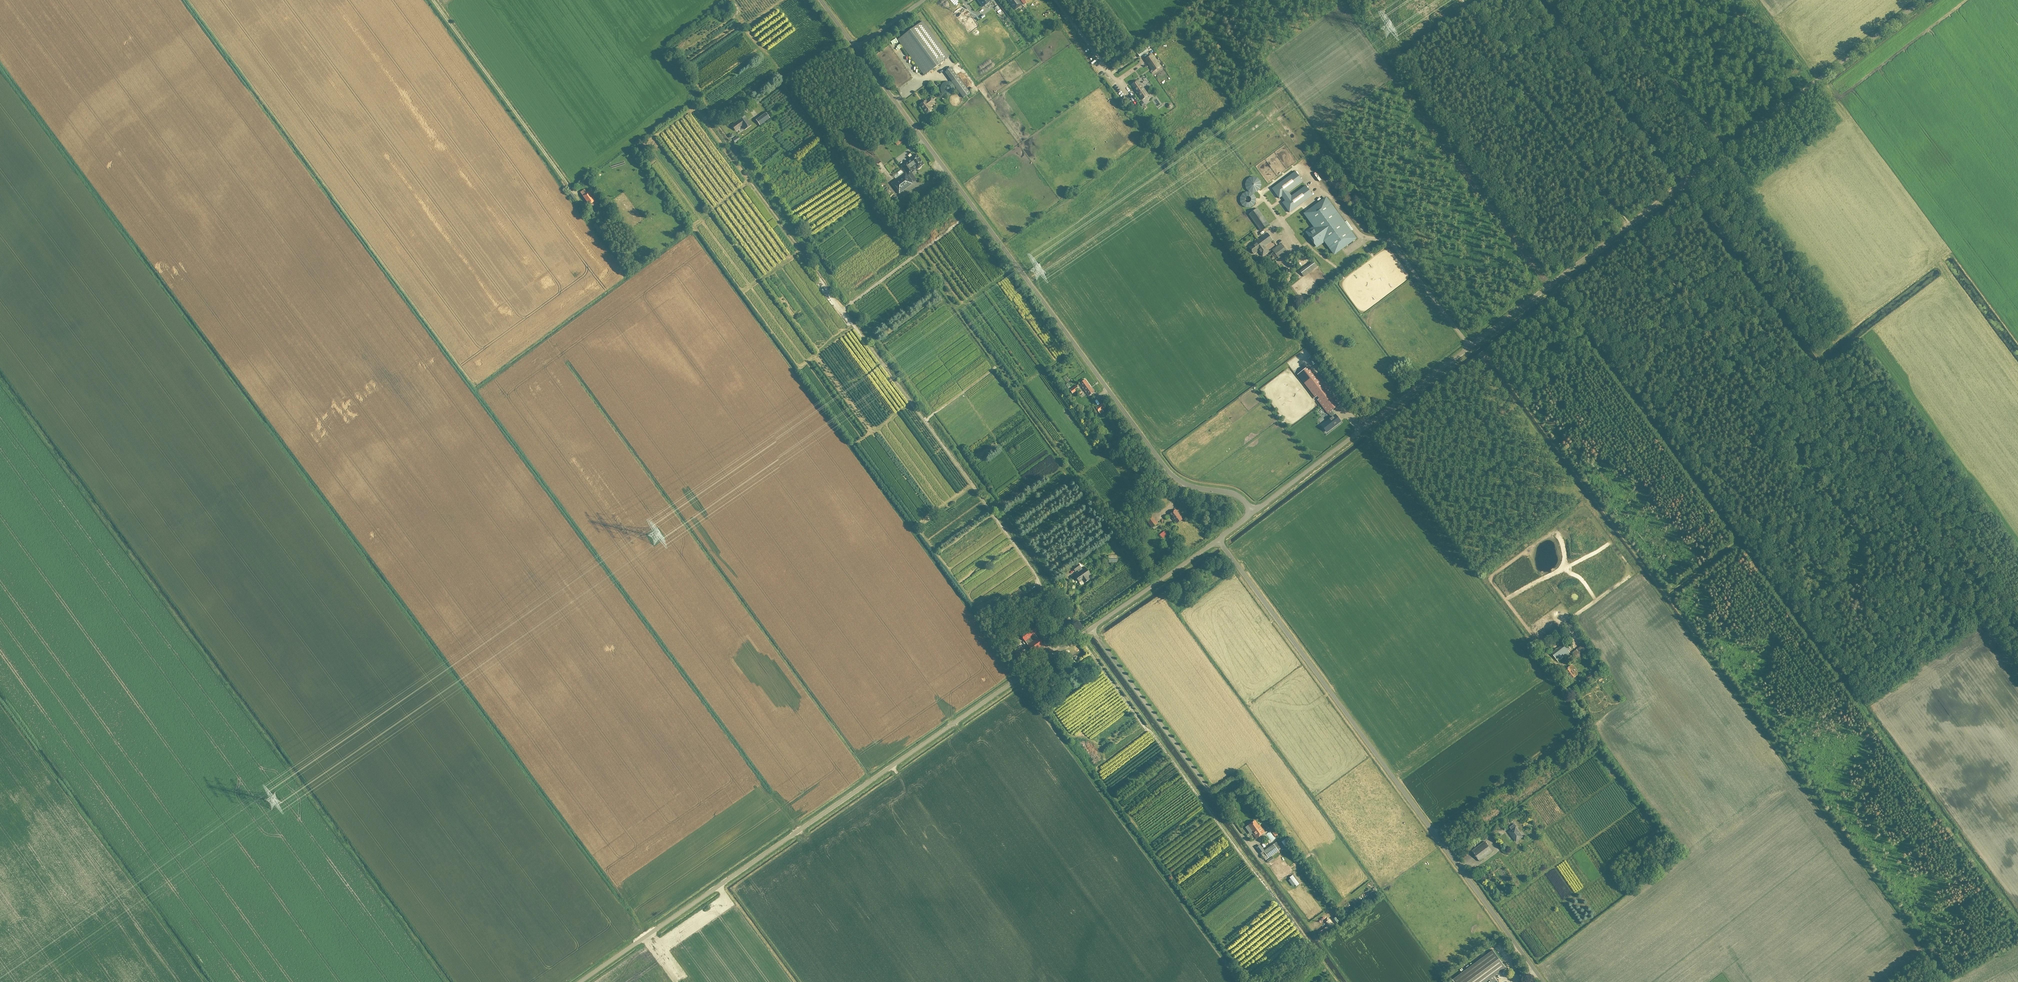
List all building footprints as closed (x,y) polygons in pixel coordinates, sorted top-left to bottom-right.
[(1018,7),(1021,5),(1018,0),(1007,0),(1015,10),(1018,7)] [(977,27),(969,17),(963,21),(970,31),(977,27)] [(949,57),(922,22),(897,40),(924,76),(949,57)] [(1145,48),(1137,54),(1139,58),(1148,52),(1145,48)] [(1155,71),(1160,67),(1151,55),(1146,59),(1155,71)] [(945,69),(962,95),(969,90),(952,63),(947,66),(948,67),(945,69)] [(1138,81),(1131,85),(1142,101),(1148,96),(1138,81)] [(925,101),(919,105),(926,114),(932,109),(930,106),(934,103),(931,98),(926,101),(925,101)] [(766,114),(756,121),(759,126),(769,119),(766,114)] [(735,131),(739,128),(742,126),(745,130),(751,125),(743,115),(738,120),(731,126),(735,131)] [(901,166),(905,171),(920,160),(916,155),(917,155),(916,155),(910,159),(910,160),(911,160),(908,162),(907,162),(901,166)] [(923,165),(924,165),(923,164),(920,160),(905,171),(908,175),(914,171),(914,170),(916,168),(917,169),(917,170),(917,169),(918,170),(921,168),(920,167),(923,165)] [(1285,201),(1282,203),(1289,213),(1313,196),(1305,186),(1291,197),(1288,192),(1302,182),(1295,172),(1272,189),(1279,199),(1282,197),(1285,201)] [(899,194),(912,184),(905,174),(892,184),(899,194)] [(583,196),(589,205),(595,201),(591,194),(593,193),(591,190),(587,193),(584,190),(580,193),(583,196)] [(573,204),(574,203),(577,201),(571,193),(568,195),(573,204)] [(1306,233),(1310,238),(1317,247),(1324,241),(1334,254),(1337,252),(1355,239),(1326,199),(1304,214),(1314,227),(1306,233)] [(1257,209),(1249,215),(1260,231),(1268,225),(1257,209)] [(597,222),(593,225),(600,235),(604,231),(597,222)] [(1254,254),(1258,251),(1262,256),(1269,252),(1265,246),(1272,241),(1267,234),(1248,247),(1254,254)] [(1281,244),(1273,251),(1278,258),(1287,251),(1281,244)] [(1304,268),(1300,272),(1303,276),(1308,273),(1304,268)] [(1328,426),(1331,430),(1340,422),(1335,415),(1331,411),(1340,404),(1308,363),(1296,373),(1328,414),(1330,416),(1327,419),(1328,420),(1324,424),(1327,427),(1328,426)] [(1085,380),(1079,384),(1088,396),(1094,392),(1085,380)] [(1105,408),(1102,404),(1096,408),(1100,415),(1103,412),(1102,410),(1105,408)] [(1174,520),(1177,523),(1182,520),(1175,510),(1169,514),(1174,520)] [(1157,524),(1150,514),(1144,518),(1152,528),(1157,524)] [(1086,568),(1079,573),(1074,576),(1079,583),(1082,581),(1084,584),(1090,580),(1087,577),(1090,575),(1086,568)] [(1035,635),(1038,633),(1032,626),(1020,634),(1033,653),(1043,646),(1045,644),(1045,643),(1041,637),(1040,637),(1038,638),(1035,635)] [(1585,644),(1573,653),(1578,660),(1590,651),(1585,644)] [(1567,651),(1563,645),(1552,654),(1558,662),(1569,653),(1567,651)] [(1572,665),(1566,669),(1567,671),(1565,672),(1571,680),(1578,675),(1575,671),(1573,672),(1572,671),(1575,669),(1572,665)] [(1250,829),(1252,831),(1251,831),(1256,839),(1264,833),(1259,825),(1258,826),(1255,821),(1246,828),(1248,831),(1250,829)] [(1516,827),(1514,824),(1510,828),(1512,831),(1509,832),(1516,842),(1522,837),(1515,828),(1516,827)] [(1485,842),(1472,851),(1479,862),(1493,852),(1485,842)] [(1276,843),(1260,854),(1265,861),(1281,849),(1276,843)] [(1297,860),(1289,850),(1286,853),(1294,863),(1297,860)] [(1496,980),(1494,977),(1506,968),(1493,951),(1453,980),(1454,981),(1487,981),(1490,980),(1491,981),(1497,981),(1496,980)]
